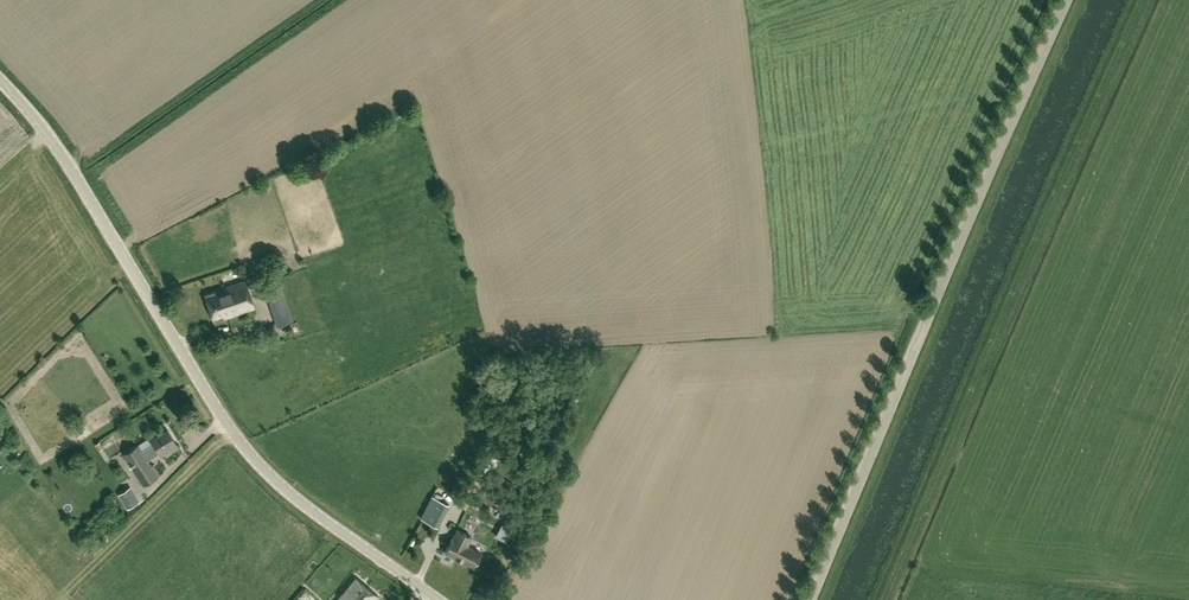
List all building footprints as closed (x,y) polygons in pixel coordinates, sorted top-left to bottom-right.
[(205,294),(214,321),(253,308),(244,281),(205,294)] [(277,326),(288,322),(274,282),(263,285),(277,326)] [(143,453),(139,446),(123,455),(143,485),(159,475),(153,464),(151,465),(147,459),(159,451),(161,454),(169,450),(170,452),(179,446),(168,428),(150,439),(154,446),(143,453)] [(106,440),(108,446),(117,443),(115,437),(106,440)] [(136,481),(126,488),(135,502),(145,495),(136,481)] [(446,503),(430,496),(420,520),(436,526),(446,503)] [(495,536),(506,541),(512,529),(501,523),(495,536)] [(475,566),(481,553),(466,546),(471,537),(457,530),(452,539),(451,539),(445,552),(475,566)] [(356,576),(337,599),(375,599),(379,595),(356,576)]
